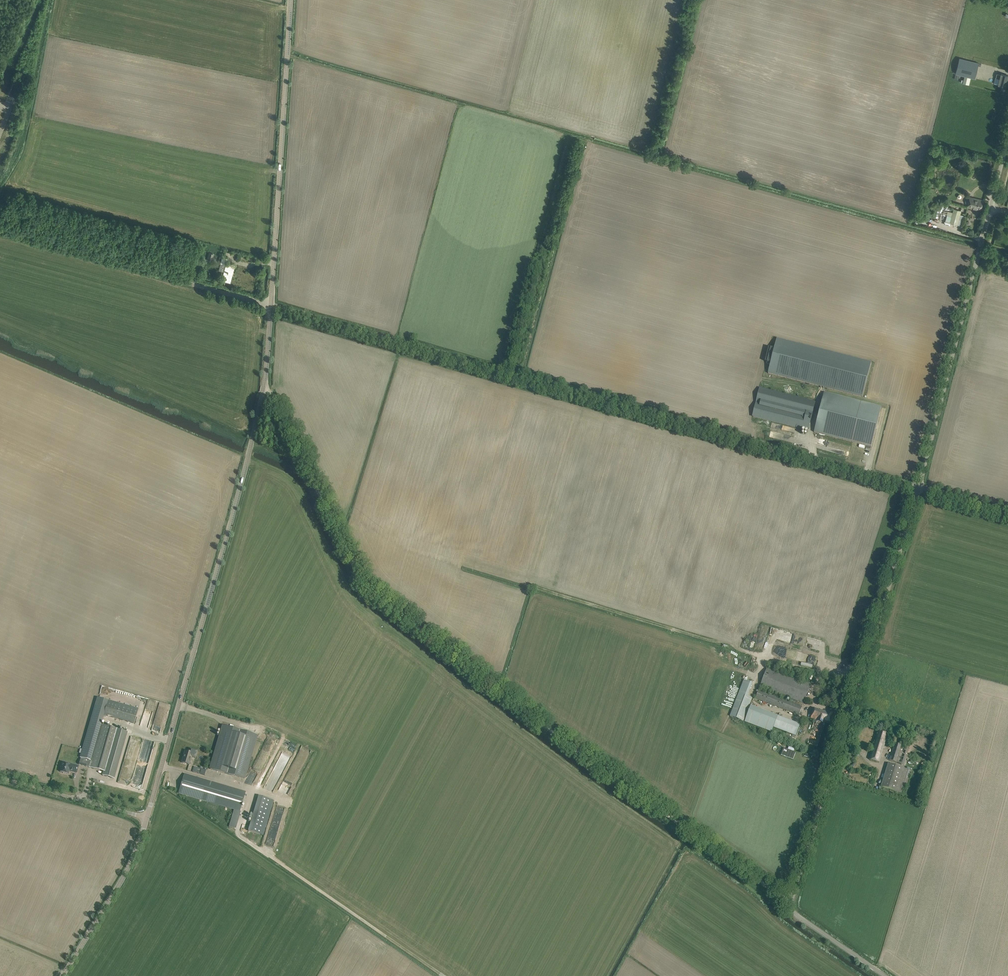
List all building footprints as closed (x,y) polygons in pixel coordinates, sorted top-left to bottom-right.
[(959,58),(955,74),(975,78),(979,63),(959,58)] [(994,83),(1006,86),(1007,78),(1007,75),(1001,74),(1000,75),(996,74),(994,83)] [(22,85),(13,82),(9,94),(17,97),(22,85)] [(966,200),(965,202),(966,203),(968,204),(968,206),(973,207),(973,208),(977,209),(977,208),(982,210),(984,201),(979,199),(970,197),(970,199),(967,199),(966,200)] [(945,221),(961,226),(964,215),(948,211),(945,221)] [(220,263),(226,264),(223,275),(226,276),(225,280),(229,282),(232,273),(233,273),(235,266),(230,265),(230,264),(227,263),(228,258),(222,257),(220,263)] [(777,338),(768,373),(863,397),(871,362),(777,338)] [(752,416),(808,431),(816,402),(760,387),(752,416)] [(814,432),(871,447),(881,407),(824,392),(814,432)] [(814,648),(816,642),(790,636),(788,642),(814,648)] [(782,699),(759,690),(755,698),(799,715),(802,706),(787,700),(788,697),(804,703),(811,684),(767,667),(760,686),(784,695),(782,699)] [(749,682),(744,680),(730,716),(744,722),(752,698),(744,695),(749,682)] [(163,735),(171,705),(142,697),(138,709),(134,724),(133,726),(163,735)] [(134,724),(138,709),(108,700),(104,715),(134,724)] [(772,732),(774,727),(796,736),(800,725),(751,706),(745,722),(772,732)] [(814,721),(806,743),(817,747),(818,744),(819,744),(821,736),(820,736),(821,733),(822,733),(825,723),(830,724),(833,714),(814,708),(810,719),(814,721)] [(81,758),(79,765),(89,767),(104,772),(102,776),(113,779),(127,732),(121,730),(101,725),(91,760),(88,760),(89,759),(81,757),(81,758)] [(223,725),(210,769),(244,779),(257,736),(223,725)] [(878,731),(870,760),(879,763),(888,734),(878,731)] [(897,741),(896,744),(895,743),(889,760),(904,765),(906,759),(909,760),(911,756),(907,755),(909,748),(899,744),(899,741),(897,741)] [(783,748),(780,755),(793,759),(795,753),(783,748)] [(182,762),(182,763),(189,765),(192,755),(196,756),(197,751),(190,749),(189,753),(187,752),(186,752),(185,752),(183,759),(182,762)] [(62,767),(60,772),(68,774),(69,771),(77,773),(79,766),(70,764),(62,762),(61,767),(62,767)] [(888,764),(881,787),(901,793),(908,770),(888,764)] [(193,772),(205,775),(206,770),(194,767),(193,772)] [(179,793),(234,809),(229,827),(236,829),(241,812),(239,811),(245,792),(184,774),(179,793)] [(248,831),(263,835),(274,800),(258,796),(248,831)]
